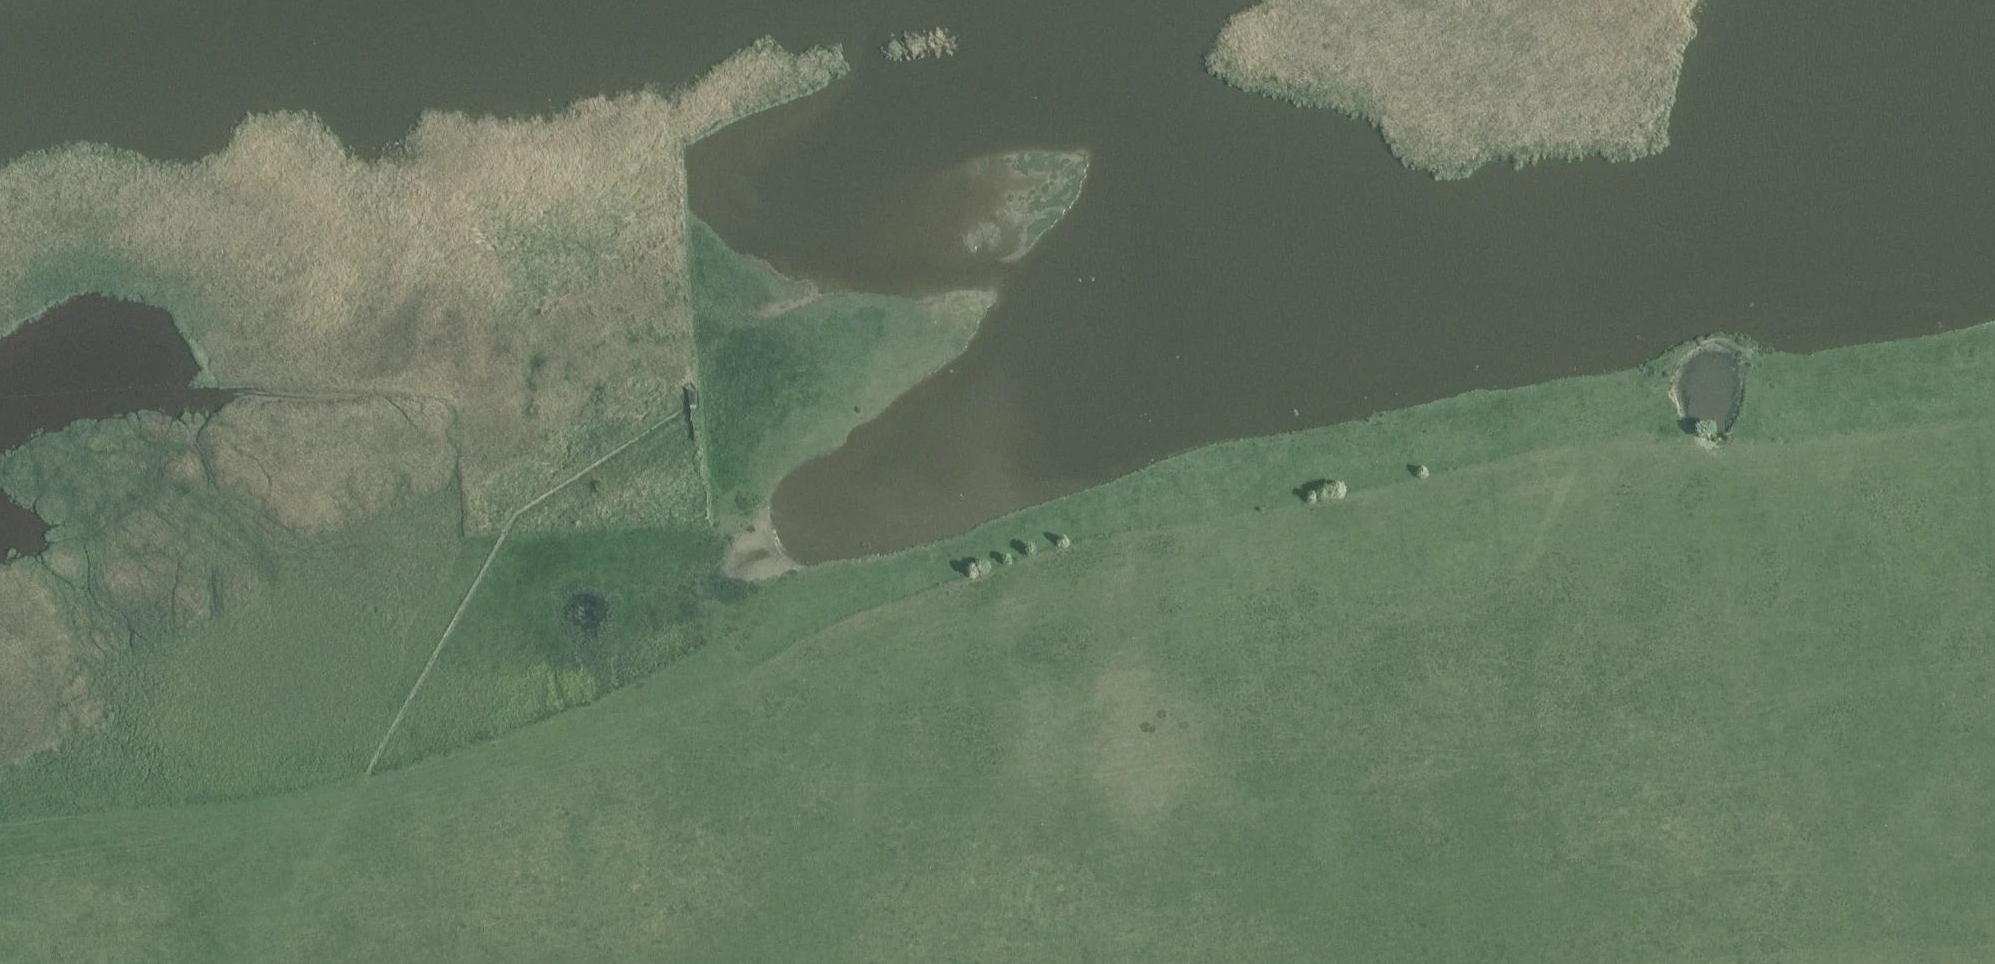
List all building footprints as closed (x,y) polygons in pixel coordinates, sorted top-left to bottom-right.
[(688,394),(689,406),(690,409),(697,408),(696,393),(688,394)]
